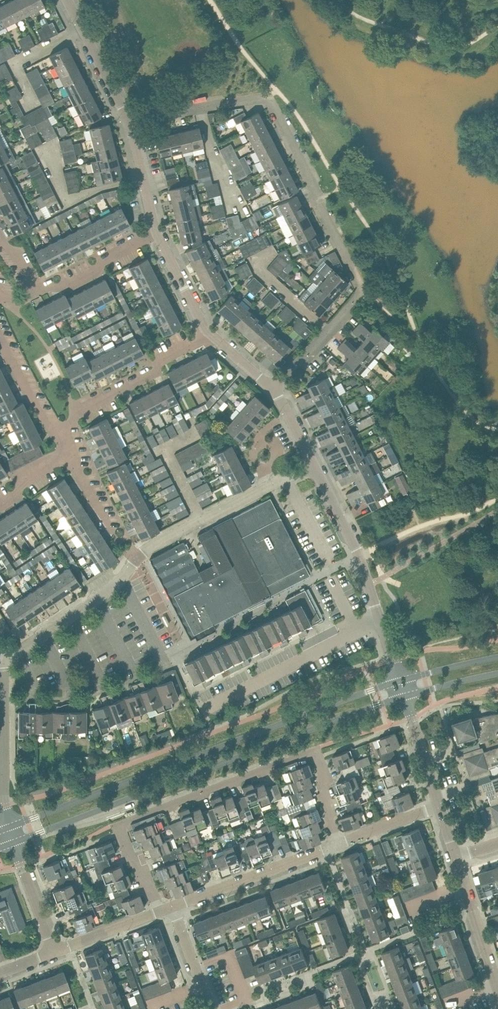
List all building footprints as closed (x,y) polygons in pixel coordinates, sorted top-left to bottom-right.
[(3,5),(0,6),(0,15),(6,26),(15,21),(6,3),(4,0),(1,2),(3,5)] [(6,3),(15,21),(25,17),(17,0),(12,0),(6,3)] [(25,17),(35,12),(29,0),(17,0),(25,17)] [(35,12),(36,15),(40,13),(38,9),(44,6),(41,0),(29,0),(35,12)] [(50,28),(54,26),(52,22),(42,27),(48,38),(54,35),(50,28)] [(48,38),(42,27),(37,30),(42,41),(48,38)] [(34,45),(30,36),(29,34),(23,37),(29,48),(34,45)] [(23,37),(17,40),(23,51),(29,48),(23,37)] [(15,55),(11,46),(9,44),(4,47),(9,58),(15,55)] [(0,48),(0,53),(4,61),(9,58),(4,47),(0,48)] [(70,54),(67,47),(49,56),(54,66),(72,57),(75,55),(73,52),(70,54)] [(75,63),(72,57),(54,66),(59,76),(77,67),(80,65),(78,62),(75,63)] [(80,73),(77,67),(59,76),(64,85),(82,76),(85,75),(83,71),(80,73)] [(7,68),(0,72),(0,79),(6,76),(8,80),(12,78),(10,74),(7,68)] [(29,79),(37,75),(35,69),(26,73),(29,79)] [(37,75),(29,79),(31,85),(40,80),(37,75)] [(85,82),(82,76),(64,85),(69,95),(87,86),(90,84),(88,81),(85,82)] [(19,92),(16,86),(5,92),(8,97),(19,92)] [(90,92),(87,86),(69,95),(74,105),(92,95),(95,94),(93,90),(90,92)] [(38,98),(47,93),(44,88),(35,93),(38,98)] [(22,97),(19,92),(8,97),(11,103),(13,107),(18,104),(16,100),(22,97)] [(47,93),(38,98),(41,104),(50,99),(47,93)] [(95,102),(92,95),(74,105),(78,114),(92,107),(97,105),(100,103),(98,100),(95,102)] [(13,107),(8,110),(11,115),(17,112),(18,112),(21,110),(18,104),(13,107)] [(97,105),(92,107),(78,114),(84,124),(100,116),(105,113),(103,110),(100,111),(97,105)] [(48,117),(47,115),(42,106),(37,109),(42,121),(48,117)] [(37,123),(42,121),(37,109),(31,112),(37,123)] [(31,112),(24,116),(23,114),(20,116),(24,125),(29,122),(30,123),(32,126),(35,124),(37,123),(31,112)] [(244,112),(226,121),(229,127),(240,122),(244,131),(263,122),(266,121),(264,117),(262,119),(258,112),(247,118),(244,112)] [(266,128),(263,122),(244,131),(249,141),(268,132),(271,130),(269,127),(266,128)] [(35,124),(32,126),(30,123),(20,128),(25,137),(31,134),(36,131),(37,131),(38,129),(35,124)] [(109,123),(103,125),(89,128),(92,139),(111,135),(115,134),(114,130),(110,131),(109,123)] [(57,135),(53,126),(51,124),(45,127),(51,138),(57,135)] [(194,128),(188,129),(193,149),(203,147),(197,124),(194,124),(194,128)] [(183,127),(184,130),(177,132),(182,152),(193,149),(188,129),(187,126),(183,127)] [(45,127),(40,130),(46,141),(51,138),(45,127)] [(173,130),(174,133),(167,135),(172,154),(182,152),(177,132),(176,129),(173,130)] [(42,143),(38,134),(36,131),(31,134),(37,146),(42,143)] [(163,136),(155,137),(160,157),(172,154),(167,135),(166,132),(162,132),(163,136)] [(268,132),(249,141),(246,143),(251,153),(254,151),(273,141),(276,140),(274,137),(271,138),(268,132)] [(31,134),(25,137),(31,149),(37,146),(31,134)] [(116,140),(113,141),(111,135),(92,139),(94,150),(114,145),(117,144),(116,140)] [(73,144),(71,138),(59,141),(60,147),(73,144)] [(276,148),(273,141),(254,151),(259,161),(274,153),(278,151),(281,150),(279,146),(276,148)] [(63,157),(75,154),(73,144),(60,147),(63,157)] [(234,149),(231,144),(220,149),(223,155),(234,149)] [(116,152),(114,145),(94,150),(97,160),(117,156),(120,155),(119,151),(116,152)] [(8,146),(4,148),(0,150),(0,163),(9,158),(6,152),(10,149),(8,146)] [(238,159),(236,155),(234,149),(223,155),(227,164),(238,159)] [(278,151),(274,153),(259,161),(264,170),(283,161),(286,159),(284,156),(281,157),(278,151)] [(77,161),(75,154),(63,157),(64,164),(77,161)] [(37,161),(34,155),(26,160),(23,162),(26,166),(37,161)] [(118,162),(117,156),(97,160),(99,170),(119,166),(122,165),(121,162),(118,162)] [(244,168),(241,163),(238,159),(227,164),(232,174),(244,168)] [(31,176),(42,171),(37,161),(26,166),(31,176)] [(207,161),(196,163),(196,166),(195,167),(197,173),(209,170),(207,161)] [(283,161),(264,170),(260,172),(265,182),(269,180),(288,170),(291,169),(289,165),(286,167),(283,161)] [(119,166),(99,170),(93,172),(94,177),(100,175),(102,181),(125,176),(124,172),(121,173),(119,166)] [(177,171),(175,171),(174,167),(163,170),(166,181),(178,178),(177,171)] [(235,180),(244,175),(246,174),(244,168),(232,174),(235,180)] [(65,179),(78,176),(76,170),(64,173),(65,179)] [(210,176),(209,170),(197,173),(198,179),(210,176)] [(294,175),(291,177),(288,170),(269,180),(274,190),(293,180),(296,178),(294,175)] [(36,186),(47,180),(42,171),(31,176),(36,186)] [(11,186),(6,176),(0,180),(0,192),(11,186)] [(76,183),(79,182),(78,176),(65,179),(68,192),(77,190),(76,183)] [(180,183),(178,178),(166,181),(168,186),(180,183)] [(41,195),(52,190),(47,180),(36,186),(41,195)] [(299,184),(296,186),(293,180),(274,190),(279,199),(292,192),(301,188),(299,184)] [(219,189),(217,182),(205,185),(206,192),(219,189)] [(253,188),(251,182),(239,188),(242,194),(253,188)] [(191,196),(191,194),(188,184),(168,189),(171,201),(191,196)] [(11,186),(0,192),(0,204),(17,196),(11,186)] [(245,199),(254,195),(256,193),(253,188),(242,194),(245,199)] [(219,189),(206,192),(207,197),(213,196),(214,201),(221,199),(219,189)] [(45,205),(57,199),(52,190),(41,195),(45,205)] [(94,202),(101,199),(99,194),(92,198),(94,202)] [(196,194),(191,196),(171,201),(174,211),(194,206),(192,199),(197,198),(196,194)] [(296,195),(292,197),(278,204),(283,214),(301,205),(304,204),(302,201),(300,202),(296,195)] [(17,196),(0,204),(0,208),(3,214),(21,205),(17,196)] [(94,202),(92,198),(84,202),(86,206),(94,202)] [(45,205),(46,206),(51,215),(62,209),(57,199),(45,205)] [(221,199),(214,201),(215,206),(210,207),(211,213),(224,210),(221,199)] [(74,212),(82,208),(79,204),(72,208),(74,212)] [(8,224),(26,215),(21,205),(3,214),(8,224)] [(199,205),(194,206),(174,211),(176,222),(196,217),(201,215),(199,205)] [(304,212),(301,205),(283,214),(288,224),(306,215),(309,213),(307,210),(304,212)] [(130,226),(128,221),(121,207),(111,212),(121,231),(130,226)] [(74,212),(72,208),(65,211),(67,216),(74,212)] [(213,219),(225,216),(224,210),(211,213),(213,219)] [(36,223),(31,212),(26,215),(8,224),(13,234),(32,225),(36,223)] [(111,236),(121,231),(111,212),(102,217),(111,236)] [(55,222),(62,218),(60,214),(53,217),(55,222)] [(243,223),(240,224),(238,214),(233,216),(235,228),(238,228),(239,230),(241,235),(248,232),(243,223)] [(201,215),(196,217),(176,222),(179,232),(199,227),(197,219),(202,218),(201,215)] [(259,226),(258,224),(253,215),(247,218),(253,229),(259,226)] [(312,220),(309,221),(306,215),(288,224),(293,233),(311,224),(314,223),(312,220)] [(229,230),(235,228),(233,216),(226,217),(229,230)] [(55,222),(53,217),(46,221),(48,226),(55,222)] [(101,241),(111,236),(102,217),(92,222),(101,241)] [(247,218),(242,221),(243,223),(248,232),(253,229),(247,218)] [(91,246),(101,241),(92,222),(82,227),(91,246)] [(36,232),(43,228),(41,224),(33,227),(36,232)] [(314,231),(311,224),(293,233),(298,243),(316,234),(319,233),(317,229),(314,231)] [(36,232),(33,227),(26,231),(29,235),(36,232)] [(91,246),(82,227),(72,232),(80,246),(82,250),(91,246)] [(199,227),(179,232),(181,243),(191,240),(202,238),(199,227)] [(82,250),(80,246),(72,232),(63,237),(72,255),(82,250)] [(272,244),(268,235),(267,233),(261,235),(267,247),(272,244)] [(319,240),(316,234),(298,243),(303,252),(314,247),(324,242),(322,239),(319,240)] [(261,249),(267,247),(261,235),(256,238),(261,249)] [(72,255),(63,237),(53,242),(62,260),(72,255)] [(256,252),(261,249),(256,238),(250,241),(256,252)] [(214,248),(209,239),(186,251),(191,261),(209,252),(209,251),(214,248)] [(250,255),(256,252),(250,241),(245,244),(250,255)] [(62,260),(53,242),(43,247),(53,265),(62,260)] [(245,244),(239,247),(244,258),(250,255),(245,244)] [(53,265),(43,247),(34,252),(43,270),(53,265)] [(307,258),(316,253),(314,247),(303,252),(307,258)] [(214,261),(209,252),(191,261),(196,271),(214,261)] [(290,261),(281,252),(275,258),(285,267),(286,266),(288,263),(290,261)] [(309,263),(310,263),(319,258),(316,253),(307,258),(309,263)] [(223,261),(221,257),(214,261),(196,271),(201,281),(219,271),(216,264),(223,261)] [(152,267),(147,258),(128,267),(133,277),(152,267)] [(285,267),(275,258),(270,263),(280,272),(283,269),(285,267)] [(291,270),(295,265),(291,261),(288,263),(286,266),(291,270)] [(249,268),(246,262),(236,267),(239,273),(249,268)] [(325,262),(318,271),(325,277),(340,291),(343,294),(345,291),(343,289),(348,283),(342,277),(343,275),(343,273),(341,272),(339,272),(338,273),(332,269),(325,262)] [(280,272),(270,263),(266,268),(281,281),(287,273),(283,269),(280,272)] [(157,277),(152,267),(133,277),(138,287),(157,277)] [(242,279),(243,278),(252,273),(249,268),(239,273),(242,279)] [(228,279),(223,269),(219,271),(201,281),(206,290),(224,281),(228,279)] [(315,269),(308,277),(318,285),(333,299),(336,302),(338,299),(336,297),(340,291),(325,277),(318,271),(315,269)] [(116,282),(115,279),(112,275),(108,277),(112,285),(116,282)] [(162,287),(157,277),(138,287),(143,296),(162,287)] [(246,286),(251,290),(259,281),(254,277),(246,286)] [(110,288),(105,279),(96,284),(105,302),(115,297),(110,288)] [(224,281),(206,290),(211,300),(229,291),(224,281)] [(255,294),(257,293),(263,285),(259,281),(251,290),(255,294)] [(105,302),(96,284),(86,289),(95,307),(105,302)] [(333,299),(318,285),(311,294),(326,308),(328,310),(331,307),(328,305),(333,299)] [(167,297),(162,287),(143,296),(148,306),(167,297)] [(118,297),(122,295),(118,288),(114,290),(118,297)] [(95,307),(86,289),(77,294),(86,312),(95,307)] [(262,300),(267,305),(275,295),(270,291),(263,299),(262,300)] [(67,298),(65,294),(55,299),(64,318),(73,313),(75,317),(76,316),(67,298)] [(86,312),(77,294),(67,298),(76,316),(86,312)] [(240,302),(232,294),(224,302),(217,310),(226,317),(240,302)] [(303,302),(321,318),(324,315),(321,313),(326,308),(311,294),(303,302)] [(122,295),(118,297),(121,304),(126,302),(122,295)] [(271,309),(273,307),(279,299),(275,295),(267,305),(271,309)] [(171,306),(167,297),(148,306),(153,316),(171,306)] [(64,318),(55,299),(45,304),(54,323),(64,318)] [(234,324),(236,322),(248,309),(240,302),(226,317),(234,324)] [(45,304),(35,309),(44,328),(54,323),(45,304)] [(282,319),(291,310),(286,305),(278,315),(282,319)] [(176,316),(171,306),(153,316),(158,325),(176,316)] [(127,317),(132,314),(128,307),(124,309),(127,317)] [(242,332),(256,316),(248,309),(236,322),(234,324),(242,332)] [(282,319),(287,324),(296,314),(291,310),(282,319)] [(132,314),(127,317),(131,324),(136,321),(132,314)] [(176,316),(158,325),(163,335),(181,326),(176,316)] [(242,332),(250,339),(264,324),(256,316),(242,332)] [(299,334),(307,324),(299,317),(290,326),(299,334)] [(115,323),(118,328),(128,322),(126,318),(115,323)] [(105,325),(103,321),(95,325),(97,329),(105,325)] [(360,322),(356,327),(381,350),(389,342),(382,335),(374,328),(371,332),(360,322)] [(106,328),(108,333),(118,328),(115,323),(106,328)] [(258,346),(260,344),(272,331),(264,324),(250,339),(258,346)] [(381,350),(356,327),(352,331),(363,341),(360,344),(374,357),(381,350)] [(108,333),(106,328),(99,332),(101,336),(108,333)] [(86,335),(83,330),(76,334),(78,339),(86,335)] [(266,354),(280,338),(272,331),(260,344),(258,346),(266,354)] [(67,347),(74,343),(69,334),(62,338),(67,347)] [(144,355),(139,346),(135,337),(125,342),(134,360),(144,355)] [(67,347),(62,338),(55,342),(60,350),(67,347)] [(283,359),(292,349),(284,342),(280,338),(266,354),(274,361),(279,355),(283,359)] [(356,348),(346,338),(341,343),(367,365),(374,357),(360,344),(356,348)] [(124,365),(134,360),(125,342),(115,347),(124,365)] [(348,357),(345,361),(359,374),(366,366),(367,365),(341,343),(338,347),(348,357)] [(124,365),(115,347),(105,352),(113,367),(115,370),(124,365)] [(115,370),(113,367),(105,352),(96,357),(105,375),(115,370)] [(216,370),(207,352),(197,357),(206,375),(216,370)] [(86,362),(87,362),(84,357),(74,362),(83,381),(93,376),(86,362)] [(96,357),(87,362),(86,362),(93,376),(95,380),(105,375),(96,357)] [(206,375),(197,357),(187,362),(189,367),(196,381),(206,375)] [(74,362),(73,363),(64,367),(74,385),(83,381),(74,362)] [(196,381),(189,367),(187,362),(177,367),(186,386),(196,381)] [(177,367),(167,372),(170,377),(172,381),(168,383),(173,392),(173,393),(186,386),(177,367)] [(8,385),(3,375),(0,377),(0,389),(8,385)] [(324,378),(307,386),(309,391),(296,397),(299,403),(329,388),(324,378)] [(229,387),(233,391),(238,385),(234,381),(229,387)] [(173,392),(168,383),(158,388),(168,406),(177,401),(173,392)] [(8,385),(0,389),(0,401),(13,394),(8,385)] [(334,385),(329,388),(299,403),(302,408),(315,402),(317,406),(334,398),(339,395),(334,385)] [(214,392),(218,396),(223,390),(219,386),(214,392)] [(222,395),(226,399),(233,391),(229,387),(222,395)] [(168,406),(158,388),(149,393),(158,411),(168,406)] [(218,396),(214,392),(209,398),(212,401),(218,396)] [(158,411),(149,393),(139,398),(148,416),(158,411)] [(13,394),(0,401),(0,414),(5,412),(4,411),(18,404),(13,394)] [(214,404),(218,407),(226,399),(222,395),(214,404)] [(270,409),(254,395),(247,403),(262,417),(270,409)] [(148,416),(139,398),(129,403),(134,412),(139,421),(148,416)] [(334,398),(317,406),(319,410),(306,417),(309,422),(339,407),(334,398)] [(27,412),(22,402),(18,404),(4,411),(5,412),(9,421),(27,412)] [(200,412),(207,408),(204,403),(197,407),(200,412)] [(262,417),(247,403),(240,412),(255,425),(262,417)] [(218,407),(214,404),(209,410),(213,413),(218,407)] [(345,404),(339,407),(309,422),(312,427),(325,421),(327,425),(344,417),(350,414),(345,404)] [(128,407),(123,410),(127,416),(131,414),(128,407)] [(200,412),(197,407),(190,411),(193,416),(200,412)] [(14,431),(32,421),(27,412),(9,421),(14,431)] [(255,425),(240,412),(232,420),(248,433),(255,425)] [(174,418),(171,419),(174,424),(175,426),(180,424),(178,421),(176,417),(174,418)] [(344,417),(327,425),(329,429),(316,436),(319,442),(349,426),(344,417)] [(111,428),(106,418),(88,427),(93,437),(111,428)] [(133,429),(138,427),(134,419),(130,422),(133,429)] [(205,419),(203,420),(194,425),(197,430),(208,424),(205,419)] [(248,433),(232,420),(225,428),(240,442),(248,433)] [(19,441),(37,431),(32,421),(14,431),(19,441)] [(180,424),(175,426),(179,434),(181,432),(183,431),(180,424)] [(197,430),(200,435),(210,429),(208,424),(197,430)] [(337,445),(354,436),(349,426),(319,442),(321,447),(334,440),(337,445)] [(156,427),(152,429),(156,436),(160,434),(158,430),(157,429),(156,427)] [(98,447),(116,438),(111,428),(93,437),(98,447)] [(200,435),(202,440),(213,434),(210,429),(200,435)] [(42,441),(37,431),(19,441),(24,450),(26,449),(32,446),(38,444),(42,441)] [(160,434),(156,436),(159,444),(164,441),(160,434)] [(354,436),(337,445),(339,449),(326,455),(329,461),(358,446),(354,436)] [(116,438),(98,447),(103,457),(121,447),(116,438)] [(144,450),(149,448),(144,439),(139,441),(144,450)] [(202,454),(208,451),(201,440),(196,443),(202,454)] [(196,457),(202,454),(196,443),(191,446),(196,457)] [(37,458),(43,455),(38,444),(32,446),(37,458)] [(236,455),(231,445),(213,454),(218,464),(236,455)] [(32,460),(37,458),(32,446),(26,449),(32,460)] [(191,460),(196,457),(191,446),(185,448),(191,460)] [(346,464),(363,455),(358,446),(329,461),(331,466),(344,460),(346,464)] [(103,457),(108,466),(126,457),(121,447),(103,457)] [(185,462),(191,460),(185,448),(180,451),(185,462)] [(26,449),(24,450),(21,452),(26,463),(32,460),(26,449)] [(4,460),(9,458),(5,451),(0,453),(4,460)] [(185,462),(180,451),(174,454),(180,465),(185,462)] [(21,466),(26,463),(21,452),(15,455),(21,466)] [(16,469),(21,466),(15,455),(10,457),(16,469)] [(241,464),(236,455),(218,464),(223,474),(241,464)] [(363,455),(346,464),(349,468),(336,475),(339,480),(368,465),(363,455)] [(10,457),(9,458),(4,460),(10,472),(16,469),(10,457)] [(375,461),(368,465),(339,480),(341,485),(354,479),(356,483),(373,475),(381,471),(375,461)] [(130,472),(125,462),(106,472),(111,481),(130,472)] [(164,464),(157,468),(159,473),(166,469),(164,464)] [(228,484),(246,474),(241,464),(223,474),(228,484)] [(157,468),(149,472),(152,476),(159,473),(157,468)] [(201,470),(193,474),(196,478),(200,476),(203,474),(202,472),(201,470)] [(135,482),(130,472),(111,481),(116,491),(135,482)] [(400,487),(408,483),(402,473),(394,478),(400,487)] [(193,474),(186,477),(187,479),(188,482),(196,478),(193,474)] [(246,474),(228,484),(232,493),(251,484),(246,474)] [(373,475),(356,483),(358,487),(346,494),(348,499),(378,484),(373,475)] [(69,487),(63,478),(46,489),(52,498),(69,487)] [(140,492),(135,482),(116,491),(121,501),(140,492)] [(174,484),(166,487),(169,492),(176,488),(174,484)] [(383,494),(379,485),(378,484),(348,499),(351,504),(364,498),(366,503),(383,494)] [(58,507),(72,498),(75,496),(69,487),(52,498),(58,507)] [(166,487),(159,491),(160,493),(161,495),(167,493),(169,492),(166,487)] [(169,492),(167,493),(169,497),(178,493),(176,488),(169,492)] [(210,489),(203,493),(205,497),(213,494),(210,489)] [(126,511),(145,501),(140,492),(121,501),(126,511)] [(205,497),(203,493),(196,497),(198,501),(205,497)] [(64,516),(81,505),(75,496),(72,498),(58,507),(64,516)] [(309,575),(304,565),(277,512),(276,509),(270,498),(255,505),(252,507),(243,511),(213,527),(212,527),(199,534),(198,535),(202,542),(197,545),(208,566),(198,571),(193,562),(192,559),(196,557),(197,556),(193,549),(192,550),(188,552),(187,549),(183,542),(174,547),(149,559),(158,575),(159,574),(161,578),(159,578),(159,579),(163,577),(164,576),(169,586),(174,595),(179,605),(184,615),(194,634),(201,636),(211,631),(213,624),(223,619),(252,604),(251,603),(270,593),(271,595),(309,575)] [(131,521),(150,511),(145,501),(126,511),(131,521)] [(17,508),(28,525),(37,519),(37,518),(33,512),(28,505),(26,502),(17,508)] [(28,505),(33,512),(37,509),(32,502),(28,505)] [(183,503),(176,507),(179,511),(186,507),(183,503)] [(70,525),(87,514),(81,505),(64,516),(70,525)] [(176,507),(169,510),(171,515),(176,512),(179,511),(176,507)] [(179,511),(176,512),(179,518),(188,513),(186,507),(179,511)] [(28,525),(17,508),(8,514),(19,531),(28,525)] [(37,509),(33,512),(37,518),(39,516),(41,515),(39,512),(37,509)] [(136,530),(154,521),(150,511),(131,521),(136,530)] [(8,514),(0,519),(0,522),(10,537),(19,531),(8,514)] [(76,534),(93,523),(87,514),(70,525),(76,534)] [(47,528),(51,525),(46,519),(42,521),(47,528)] [(136,530),(141,540),(159,531),(154,521),(136,530)] [(0,522),(0,542),(0,543),(10,537),(0,522)] [(82,543),(96,534),(99,532),(93,523),(76,534),(82,543)] [(51,525),(47,528),(51,534),(55,531),(51,525)] [(88,552),(105,541),(99,532),(96,534),(82,543),(88,552)] [(59,546),(62,543),(58,537),(54,539),(59,546)] [(40,544),(43,548),(50,544),(47,539),(40,544)] [(94,562),(108,552),(111,550),(105,541),(88,552),(94,562)] [(62,543),(59,546),(63,552),(67,550),(62,543)] [(43,548),(40,544),(34,548),(36,552),(43,548)] [(48,554),(54,550),(51,546),(45,550),(48,554)] [(48,554),(45,550),(38,555),(41,559),(48,554)] [(108,566),(117,559),(111,550),(108,552),(94,562),(100,571),(108,566)] [(22,556),(25,560),(32,555),(29,551),(22,556)] [(5,555),(1,558),(5,564),(9,562),(5,555)] [(70,564),(75,561),(71,555),(66,557),(70,564)] [(25,560),(22,556),(16,560),(18,564),(25,560)] [(26,562),(29,566),(36,562),(33,558),(26,562)] [(75,561),(70,564),(75,571),(79,568),(75,561)] [(29,566),(26,562),(20,567),(23,570),(29,566)] [(20,578),(13,567),(9,570),(13,576),(11,577),(14,582),(20,578)] [(80,584),(78,580),(69,567),(60,573),(71,590),(80,584)] [(77,574),(83,582),(87,579),(81,571),(77,574)] [(62,596),(71,590),(60,573),(51,579),(62,596)] [(14,582),(11,577),(4,582),(7,586),(14,582)] [(53,602),(62,596),(51,579),(42,585),(53,602)] [(44,608),(53,602),(42,585),(32,591),(44,608)] [(269,653),(266,648),(278,642),(281,647),(288,643),(286,638),(297,632),(300,637),(308,634),(305,628),(317,622),(318,624),(324,621),(322,617),(319,618),(308,595),(305,588),(300,591),(301,591),(285,599),(290,609),(184,663),(195,684),(201,681),(204,687),(211,683),(209,677),(220,671),(223,677),(250,663),(247,658),(259,652),(261,657),(269,653)] [(35,614),(44,608),(32,591),(23,597),(35,614)] [(35,614),(23,597),(14,603),(26,620),(35,614)] [(26,620),(14,603),(5,609),(17,626),(26,620)] [(162,673),(165,682),(155,685),(165,710),(172,707),(172,700),(178,697),(168,671),(162,673)] [(146,689),(142,681),(137,683),(147,710),(156,707),(159,712),(165,710),(155,685),(146,689)] [(131,685),(134,694),(124,697),(134,722),(141,719),(140,713),(147,710),(137,683),(131,685)] [(114,701),(111,693),(105,695),(116,722),(124,719),(128,724),(134,722),(124,697),(114,701)] [(99,697),(102,706),(92,709),(96,719),(101,734),(109,731),(108,725),(116,722),(105,695),(99,697)] [(24,711),(18,711),(18,738),(26,738),(28,730),(35,730),(35,703),(29,703),(29,706),(28,706),(24,710),(24,711)] [(42,711),(42,703),(35,703),(35,730),(45,730),(46,738),(52,738),(52,711),(42,711)] [(69,705),(69,740),(71,740),(74,739),(76,739),(78,738),(86,738),(86,711),(82,711),(82,705),(78,705),(76,704),(74,704),(73,703),(70,703),(69,703),(69,705)] [(68,740),(69,740),(69,705),(57,705),(57,711),(52,711),(52,738),(60,738),(62,738),(64,739),(66,740),(68,740)] [(471,720),(470,718),(455,723),(456,724),(449,727),(456,749),(497,736),(497,717),(497,713),(487,715),(483,716),(475,718),(471,720)] [(395,732),(377,739),(381,749),(377,750),(381,759),(395,754),(393,748),(400,745),(395,732)] [(151,737),(150,740),(151,744),(158,741),(155,735),(151,737)] [(463,759),(465,766),(466,766),(467,767),(497,757),(497,747),(484,752),(483,747),(480,747),(479,742),(470,745),(471,750),(462,753),(464,759),(463,759)] [(333,756),(338,769),(342,768),(344,773),(358,768),(356,763),(351,749),(333,756)] [(397,760),(395,754),(381,759),(387,776),(402,770),(406,768),(402,758),(397,760)] [(471,780),(480,777),(482,782),(491,779),(489,774),(491,773),(490,768),(497,766),(497,757),(467,767),(466,768),(468,775),(469,774),(471,780)] [(308,763),(299,767),(297,761),(283,766),(285,773),(282,774),(286,783),(308,775),(312,774),(308,763)] [(344,773),(346,779),(336,783),(340,793),(355,787),(360,786),(356,775),(360,774),(358,768),(344,773)] [(387,776),(384,777),(387,786),(383,788),(386,794),(400,789),(398,783),(406,780),(402,770),(387,776)] [(286,783),(284,784),(288,794),(308,787),(312,785),(308,775),(286,783)] [(492,779),(491,779),(482,782),(484,790),(486,790),(491,805),(486,806),(487,809),(481,811),(484,820),(490,818),(493,827),(497,825),(497,797),(492,779)] [(252,783),(242,787),(245,796),(240,798),(245,811),(251,809),(250,805),(260,802),(253,787),(252,783)] [(265,788),(263,783),(253,787),(260,802),(261,805),(277,799),(272,785),(265,788)] [(277,783),(272,785),(277,799),(281,798),(282,797),(282,796),(280,793),(277,783)] [(288,794),(282,796),(282,797),(281,798),(287,812),(305,806),(303,800),(312,797),(308,787),(288,794)] [(336,794),(340,805),(345,803),(347,808),(361,803),(355,787),(340,793),(336,794)] [(414,805),(409,791),(402,794),(400,789),(386,794),(380,796),(383,802),(384,801),(386,807),(394,804),(396,811),(414,805)] [(210,799),(212,805),(213,808),(208,809),(213,823),(218,821),(219,821),(217,817),(228,813),(223,798),(221,799),(220,795),(210,799)] [(233,800),(231,795),(223,798),(228,813),(231,822),(247,816),(245,811),(240,798),(233,800)] [(346,831),(364,824),(359,811),(364,809),(361,803),(347,808),(350,814),(341,817),(346,831)] [(305,806),(287,812),(289,819),(295,816),(299,826),(317,820),(320,819),(316,808),(307,811),(305,806)] [(188,807),(178,811),(181,820),(176,822),(181,835),(187,833),(185,829),(195,826),(190,814),(189,811),(190,811),(188,807)] [(189,811),(190,814),(195,826),(196,829),(213,823),(208,809),(201,812),(200,807),(190,811),(189,811)] [(142,826),(133,830),(137,840),(140,839),(140,838),(156,832),(157,832),(153,823),(156,822),(154,815),(140,820),(142,826)] [(299,826),(297,827),(292,828),(297,838),(301,836),(302,837),(317,831),(320,830),(317,820),(299,826)] [(174,838),(181,835),(176,822),(169,824),(174,838)] [(263,835),(255,838),(262,856),(271,853),(269,848),(276,845),(271,831),(268,824),(260,827),(263,835)] [(419,828),(402,834),(400,835),(402,841),(397,843),(399,849),(407,846),(424,840),(421,834),(423,834),(421,829),(420,829),(419,828)] [(140,838),(140,839),(144,849),(148,847),(164,841),(163,841),(164,840),(161,830),(157,832),(156,832),(140,838)] [(283,832),(277,834),(276,830),(271,831),(276,845),(281,844),(282,843),(280,837),(285,835),(283,832)] [(301,836),(297,838),(297,839),(293,841),(297,850),(320,841),(317,831),(302,837),(301,836)] [(281,844),(284,852),(290,850),(287,840),(285,835),(280,837),(282,843),(281,844)] [(252,837),(245,839),(244,841),(239,843),(244,857),(249,856),(252,864),(263,860),(261,856),(262,856),(255,838),(254,838),(252,837)] [(148,847),(152,857),(161,854),(163,860),(182,852),(180,846),(173,849),(168,839),(165,841),(164,840),(163,841),(164,841),(148,847)] [(110,840),(92,847),(97,860),(93,862),(95,867),(109,862),(107,857),(115,854),(110,840)] [(386,854),(392,852),(387,840),(382,842),(386,854)] [(428,852),(424,840),(407,846),(411,858),(428,852)] [(239,843),(223,849),(231,868),(239,865),(238,860),(244,857),(239,843)] [(377,858),(383,856),(379,843),(373,845),(377,858)] [(213,853),(208,855),(213,869),(217,868),(220,876),(231,872),(230,868),(231,868),(223,849),(222,849),(224,853),(214,857),(213,853)] [(346,870),(363,863),(358,851),(342,857),(346,870)] [(165,865),(156,869),(160,879),(164,878),(180,872),(176,862),(185,859),(182,852),(163,860),(165,865)] [(433,864),(428,852),(411,858),(416,870),(433,864)] [(213,869),(208,855),(202,857),(204,862),(202,863),(203,866),(204,866),(206,872),(213,869)] [(383,856),(377,858),(380,864),(386,862),(383,856)] [(390,866),(396,864),(393,856),(387,858),(390,866)] [(43,866),(48,879),(57,875),(59,881),(77,874),(75,869),(70,870),(68,865),(64,867),(61,859),(43,866)] [(95,867),(97,873),(100,872),(104,882),(108,880),(123,875),(120,865),(111,868),(109,862),(95,867)] [(368,875),(363,863),(346,870),(351,881),(368,875)] [(396,864),(390,866),(393,874),(399,872),(396,864)] [(437,876),(433,864),(416,870),(420,882),(421,882),(426,880),(431,878),(437,876)] [(198,868),(203,883),(209,880),(206,872),(204,866),(203,866),(198,868)] [(479,873),(482,882),(475,884),(480,898),(487,895),(485,889),(497,886),(491,869),(479,873)] [(180,872),(164,878),(168,888),(171,887),(171,886),(188,880),(183,870),(180,872)] [(387,881),(392,879),(390,871),(384,873),(387,881)] [(326,888),(319,872),(307,876),(313,893),(326,888)] [(62,887),(52,891),(56,901),(60,900),(60,899),(74,893),(71,884),(75,883),(74,880),(76,880),(77,877),(77,874),(59,881),(62,887)] [(127,874),(123,875),(108,880),(114,897),(128,891),(126,886),(131,884),(127,874)] [(372,887),(368,875),(351,881),(355,893),(372,887)] [(313,893),(307,876),(295,881),(302,898),(313,893)] [(171,887),(175,897),(199,888),(195,878),(188,881),(188,880),(171,886),(171,887)] [(430,891),(436,889),(431,878),(426,880),(430,891)] [(392,879),(387,881),(390,889),(395,887),(392,879)] [(425,893),(430,891),(426,880),(421,882),(425,893)] [(302,898),(295,881),(284,885),(290,902),(302,898)] [(421,882),(420,882),(420,883),(416,884),(420,895),(425,893),(421,882)] [(415,897),(420,895),(416,884),(410,886),(415,897)] [(284,885),(271,890),(278,907),(290,902),(284,885)] [(410,899),(415,897),(410,886),(405,888),(410,899)] [(376,899),(372,887),(355,893),(360,905),(376,899)] [(410,899),(405,888),(400,890),(404,901),(410,899)] [(60,899),(60,900),(64,910),(67,908),(70,914),(74,912),(92,905),(96,904),(95,901),(87,904),(82,890),(74,893),(60,899)] [(2,915),(9,933),(26,927),(15,897),(5,901),(1,891),(0,891),(0,916),(2,915)] [(128,891),(114,897),(116,902),(121,900),(126,914),(144,907),(139,894),(131,897),(128,891)] [(396,904),(402,902),(398,894),(393,896),(396,904)] [(272,912),(266,895),(253,900),(260,917),(272,912)] [(381,910),(376,899),(360,905),(364,917),(381,910)] [(260,917),(253,900),(242,905),(248,921),(260,917)] [(402,902),(396,904),(400,913),(405,911),(402,902)] [(78,932),(95,926),(92,916),(95,915),(92,905),(74,912),(76,918),(73,919),(78,932)] [(248,921),(242,905),(230,909),(236,926),(248,921)] [(236,926),(230,909),(218,914),(224,930),(236,926)] [(322,915),(320,909),(311,913),(313,918),(322,915)] [(385,922),(381,910),(364,917),(369,928),(385,922)] [(335,913),(332,914),(318,919),(323,931),(339,925),(335,913)] [(224,930),(218,914),(206,918),(213,935),(224,930)] [(385,922),(369,928),(373,941),(390,934),(388,928),(408,920),(406,914),(385,922)] [(298,924),(306,920),(304,915),(296,918),(298,924)] [(206,918),(194,923),(201,939),(213,935),(206,918)] [(298,924),(296,918),(288,921),(290,927),(298,924)] [(344,937),(339,925),(323,931),(327,943),(344,937)] [(456,925),(453,926),(439,931),(444,943),(460,937),(456,925)] [(163,939),(158,927),(141,933),(146,945),(163,939)] [(267,936),(275,933),(273,927),(265,930),(267,936)] [(301,940),(307,937),(304,929),(298,931),(301,940)] [(267,936),(265,930),(257,933),(259,939),(267,936)] [(284,938),(292,935),(290,930),(282,933),(284,938)] [(284,938),(282,933),(274,936),(276,942),(284,938)] [(243,944),(251,942),(249,936),(241,939),(243,944)] [(420,938),(425,950),(430,948),(426,936),(420,938)] [(435,938),(438,946),(444,943),(441,936),(435,938)] [(307,937),(301,940),(304,947),(310,945),(307,937)] [(327,943),(328,946),(332,955),(349,949),(344,937),(327,943)] [(465,949),(460,937),(444,943),(448,955),(465,949)] [(127,952),(133,950),(128,938),(122,940),(127,952)] [(167,951),(163,939),(146,945),(151,957),(167,951)] [(241,939),(233,942),(235,948),(243,944),(241,939)] [(263,954),(268,952),(271,950),(269,944),(268,944),(266,939),(258,943),(261,947),(263,954)] [(118,956),(124,954),(120,941),(114,943),(118,956)] [(416,954),(422,952),(419,944),(414,946),(416,954)] [(220,953),(227,951),(224,945),(218,947),(220,953)] [(387,965),(403,959),(399,946),(382,953),(387,965)] [(220,953),(218,947),(205,952),(208,958),(220,953)] [(248,952),(246,947),(235,951),(237,956),(248,952)] [(307,964),(301,947),(289,952),(295,969),(307,964)] [(89,967),(106,961),(101,948),(85,955),(89,967)] [(469,960),(465,949),(448,955),(453,967),(469,960)] [(137,962),(133,950),(127,952),(132,964),(137,962)] [(172,963),(167,951),(151,957),(155,969),(172,963)] [(239,962),(250,957),(248,952),(237,956),(239,962)] [(295,969),(289,952),(277,956),(284,973),(295,969)] [(422,952),(416,954),(419,962),(425,959),(422,952)] [(429,962),(434,960),(431,952),(426,955),(429,962)] [(310,963),(315,961),(312,953),(307,955),(310,963)] [(124,954),(118,956),(120,962),(126,960),(124,954)] [(284,973),(277,956),(265,961),(272,978),(284,973)] [(241,967),(252,963),(250,957),(239,962),(241,967)] [(408,970),(403,959),(387,965),(391,977),(408,970)] [(434,960),(429,962),(432,970),(437,968),(434,960)] [(474,973),(469,960),(453,967),(457,979),(459,978),(465,976),(474,973)] [(110,972),(106,961),(89,967),(94,979),(110,972)] [(272,978),(265,961),(253,965),(254,968),(256,973),(260,982),(272,978)] [(137,962),(132,964),(135,972),(140,970),(137,962)] [(176,975),(172,963),(155,969),(160,981),(162,980),(167,978),(176,975)] [(254,968),(253,965),(252,963),(241,967),(243,972),(254,968)] [(350,965),(347,966),(333,971),(338,983),(355,977),(350,965)] [(425,977),(430,975),(427,967),(422,969),(425,977)] [(256,973),(254,968),(243,972),(245,977),(256,973)] [(128,979),(133,977),(130,969),(125,971),(128,979)] [(412,982),(408,970),(391,977),(396,988),(412,982)] [(69,987),(63,971),(51,976),(57,992),(69,987)] [(115,984),(110,972),(94,979),(98,990),(115,984)] [(430,975),(425,977),(428,985),(433,983),(430,975)] [(57,992),(51,976),(38,981),(44,996),(57,992)] [(464,989),(469,987),(465,976),(459,978),(464,989)] [(133,977),(128,979),(131,987),(136,985),(133,977)] [(359,989),(355,977),(338,983),(343,995),(359,989)] [(166,992),(172,990),(167,978),(162,980),(166,992)] [(464,989),(459,978),(457,979),(454,980),(459,991),(464,989)] [(166,992),(162,980),(160,981),(157,982),(161,994),(166,992)] [(453,993),(459,991),(454,980),(449,982),(453,993)] [(44,996),(38,981),(26,985),(32,1001),(44,996)] [(320,981),(315,983),(314,983),(317,991),(323,989),(320,981)] [(156,996),(161,994),(157,982),(152,984),(156,996)] [(417,994),(412,982),(396,988),(400,1000),(417,994)] [(448,995),(453,993),(449,982),(444,984),(448,995)] [(119,996),(115,984),(98,990),(103,1002),(119,996)] [(151,997),(156,996),(152,984),(146,986),(151,997)] [(448,995),(444,984),(438,986),(443,997),(448,995)] [(32,1001),(26,985),(14,990),(20,1006),(32,1001)] [(146,986),(141,988),(145,999),(151,997),(146,986)] [(323,989),(317,991),(320,999),(326,997),(323,989)] [(364,1000),(359,989),(343,995),(347,1007),(361,1001),(364,1000)] [(435,1000),(440,998),(437,990),(432,992),(435,1000)] [(316,992),(304,997),(308,1008),(321,1008),(322,1008),(316,992)] [(142,1001),(139,993),(134,995),(137,1003),(142,1001)] [(417,994),(400,1000),(403,1008),(412,1008),(421,1006),(417,994)] [(9,996),(0,999),(0,1008),(14,1008),(9,996)] [(119,996),(103,1002),(105,1008),(120,1008),(124,1008),(119,996)] [(304,997),(292,1001),(295,1008),(308,1008),(304,997)] [(440,998),(435,1000),(438,1008),(443,1007),(440,998)] [(361,1001),(347,1007),(348,1008),(367,1008),(364,1000),(361,1001)] [(137,1003),(139,1008),(144,1008),(145,1008),(142,1001),(137,1003)]
